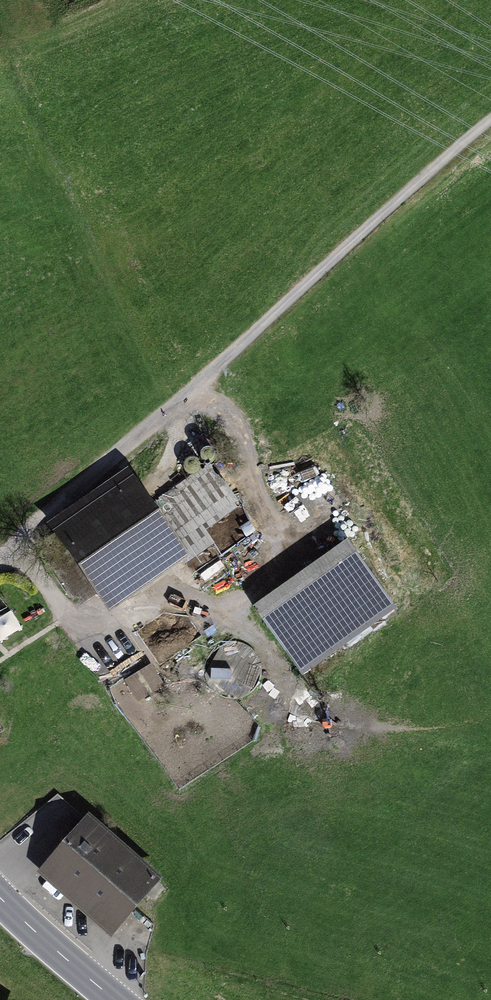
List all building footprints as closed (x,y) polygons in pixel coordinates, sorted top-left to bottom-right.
[(190,581),(259,535),(209,462),(146,504),(125,473),(40,529),(95,610),(175,557),(190,581)] [(343,544),(248,612),(297,680),(392,613),(343,544)] [(139,698),(166,682),(154,660),(126,676),(139,698)] [(83,819),(33,876),(106,939),(155,883),(83,819)]
